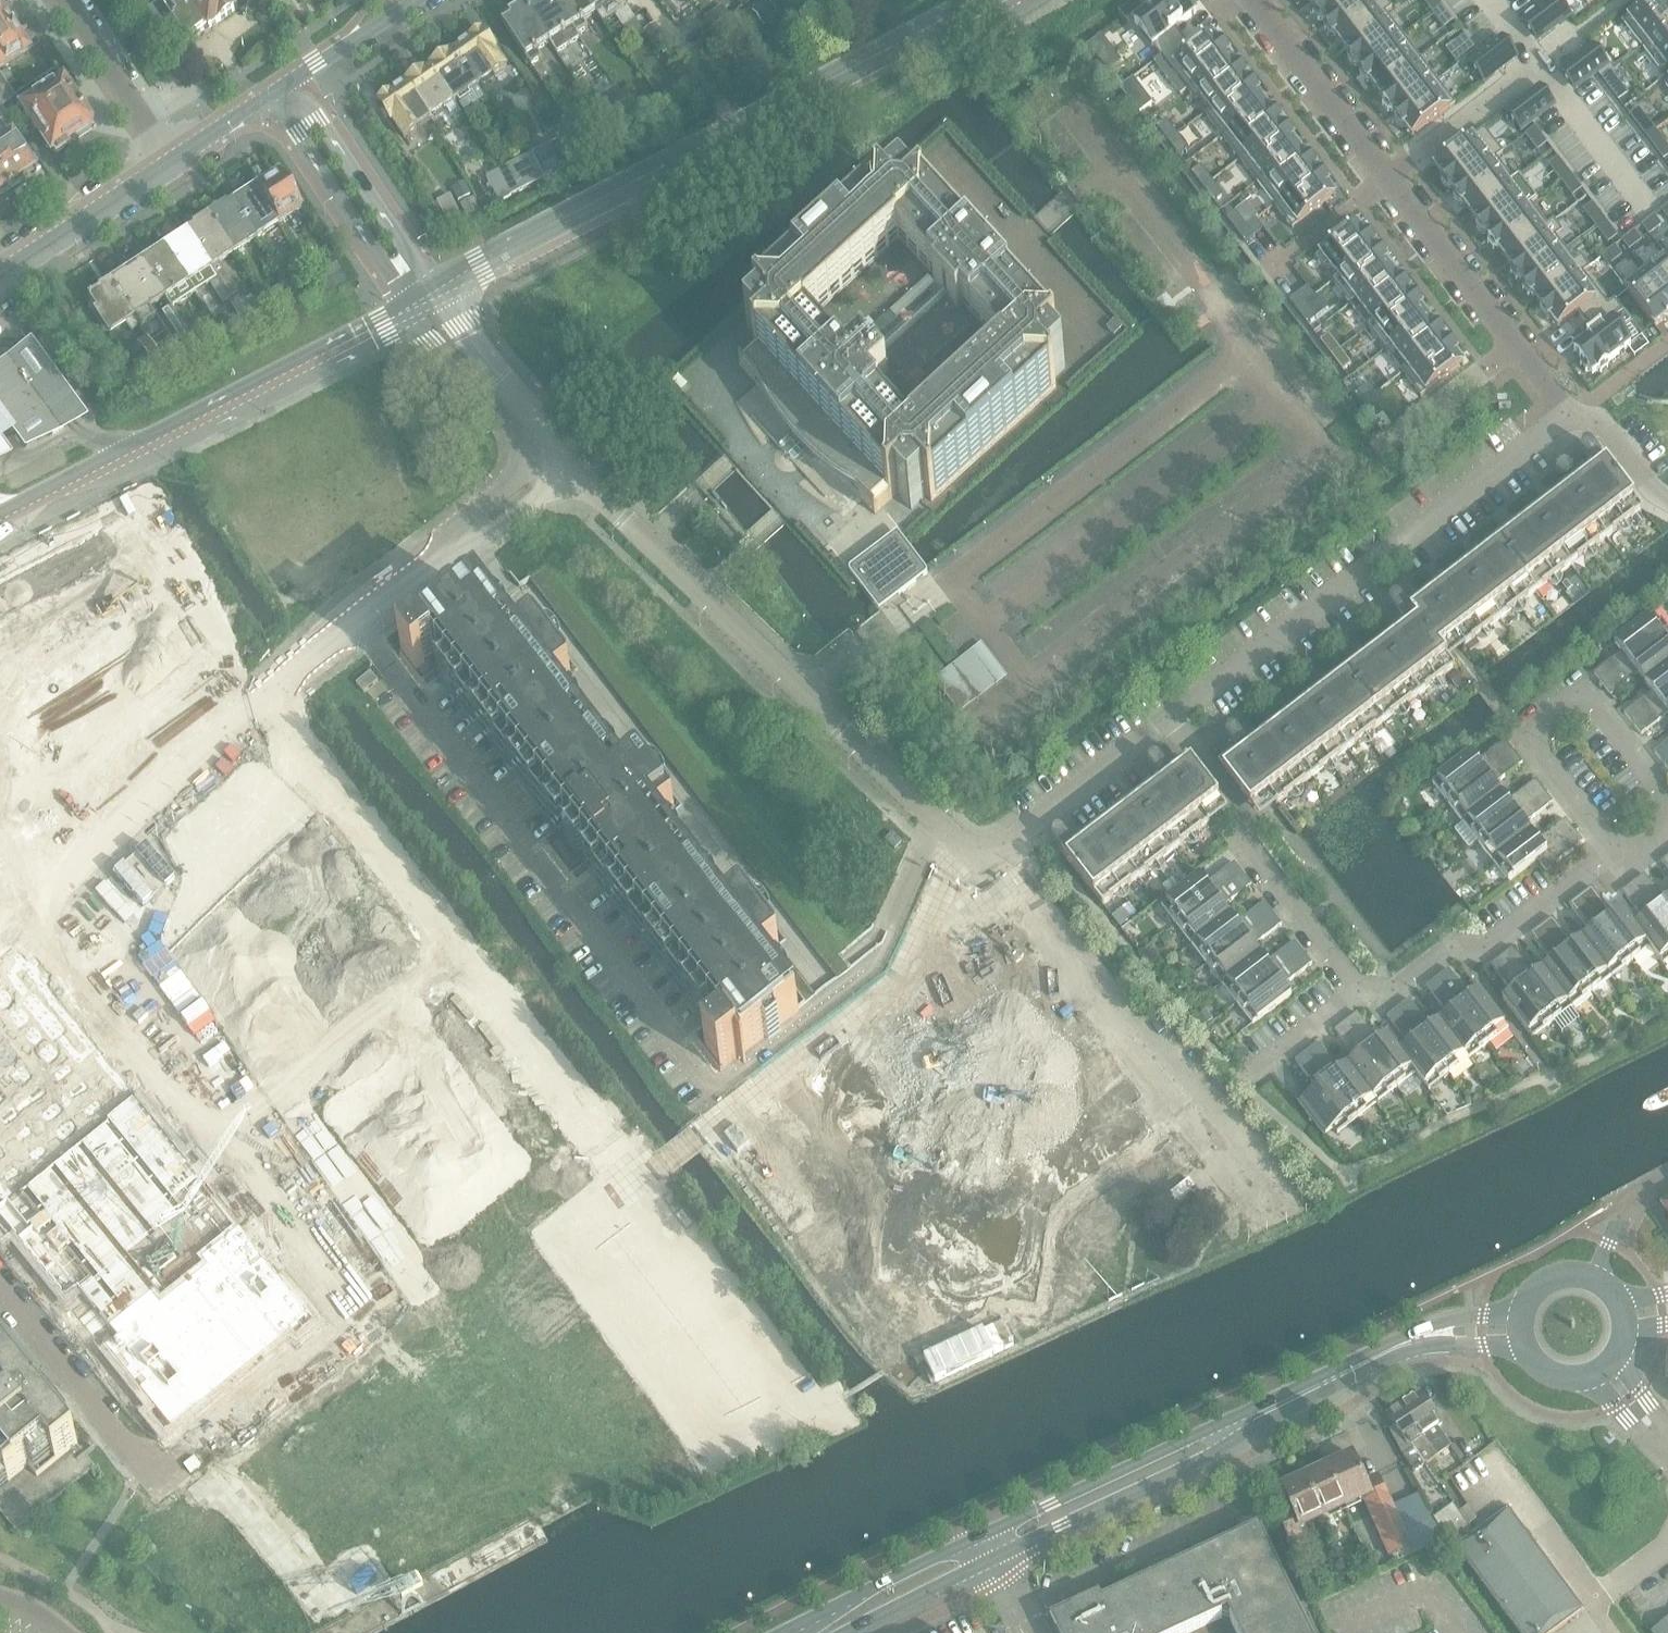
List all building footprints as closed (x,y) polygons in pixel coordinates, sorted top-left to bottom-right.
[(174,20),(164,27),(179,48),(188,42),(189,43),(192,41),(198,38),(203,34),(210,29),(211,30),(236,13),(227,1),(228,0),(160,0),(174,20)] [(549,43),(557,54),(580,40),(577,35),(554,0),(529,0),(528,4),(525,5),(549,43)] [(596,13),(588,0),(554,0),(577,35),(587,28),(583,21),(596,13)] [(596,13),(603,24),(614,16),(623,30),(635,21),(622,0),(588,0),(596,13)] [(757,36),(780,17),(776,12),(767,1),(763,3),(761,0),(760,0),(752,6),(756,10),(753,12),(749,8),(740,16),(757,36)] [(1134,22),(1161,57),(1163,55),(1184,40),(1176,29),(1192,17),(1194,15),(1196,14),(1194,12),(1190,7),(1188,4),(1189,4),(1189,0),(1161,0),(1161,1),(1162,1),(1134,22)] [(1307,1),(1312,6),(1314,9),(1313,9),(1313,13),(1312,13),(1318,21),(1322,21),(1323,21),(1324,23),(1354,0),(1307,0),(1307,1)] [(1324,23),(1325,24),(1325,25),(1325,29),(1324,29),(1330,37),(1330,36),(1334,37),(1335,37),(1337,39),(1341,45),(1342,46),(1385,13),(1385,14),(1392,9),(1391,8),(1385,0),(1380,0),(1377,2),(1372,6),(1368,0),(1354,0),(1324,23)] [(1432,13),(1442,6),(1437,0),(1423,0),(1432,13)] [(1521,23),(1537,43),(1538,43),(1560,25),(1570,18),(1572,16),(1559,0),(1552,0),(1545,5),(1540,9),(1522,23),(1521,23)] [(1623,23),(1642,48),(1667,28),(1667,0),(1653,0),(1623,23)] [(537,51),(549,43),(525,5),(522,7),(518,7),(513,11),(511,14),(501,21),(530,65),(541,58),(537,51)] [(730,17),(721,6),(706,18),(714,29),(730,17)] [(1442,6),(1432,13),(1444,29),(1454,22),(1442,6)] [(0,11),(0,69),(27,51),(0,11)] [(1385,13),(1342,46),(1342,47),(1346,52),(1348,55),(1348,59),(1347,59),(1353,67),(1353,66),(1357,67),(1358,67),(1359,69),(1402,36),(1385,14),(1385,13)] [(644,33),(647,36),(659,54),(670,47),(656,25),(644,33)] [(1642,48),(1661,73),(1667,68),(1667,28),(1642,48)] [(455,49),(479,85),(507,66),(482,31),(455,49)] [(1101,35),(1087,46),(1094,55),(1108,45),(1101,35)] [(1161,57),(1154,63),(1180,97),(1187,91),(1188,90),(1230,59),(1229,57),(1230,52),(1224,45),(1220,44),(1219,45),(1217,42),(1213,37),(1212,35),(1210,36),(1208,38),(1192,50),(1184,40),(1163,55),(1161,57)] [(1464,35),(1455,42),(1467,59),(1476,51),(1464,35)] [(1402,36),(1359,69),(1360,70),(1360,71),(1359,74),(1359,75),(1365,82),(1369,83),(1370,82),(1372,85),(1376,90),(1377,91),(1419,59),(1402,36)] [(1479,55),(1468,64),(1483,84),(1494,75),(1500,71),(1518,57),(1503,37),(1502,38),(1485,51),(1479,55)] [(1108,45),(1094,55),(1107,72),(1121,62),(1108,45)] [(1560,72),(1559,72),(1574,92),(1575,92),(1592,79),(1598,74),(1609,65),(1594,45),(1592,47),(1582,54),(1560,72)] [(455,102),(479,85),(455,49),(442,58),(439,57),(434,60),(433,64),(430,66),(455,102)] [(1188,90),(1187,91),(1195,102),(1200,98),(1209,109),(1210,110),(1247,81),(1246,80),(1246,79),(1247,75),(1242,68),(1241,68),(1237,67),(1237,68),(1235,65),(1231,60),(1230,59),(1188,90)] [(1419,59),(1377,91),(1377,92),(1381,98),(1383,100),(1383,101),(1382,105),(1388,112),(1392,113),(1393,112),(1394,114),(1437,81),(1419,59)] [(454,102),(455,102),(430,66),(405,84),(429,119),(445,109),(453,120),(462,113),(454,102)] [(0,76),(0,106),(2,109),(15,100),(52,156),(90,132),(93,120),(77,96),(73,99),(56,72),(20,96),(13,86),(15,85),(7,72),(0,76)] [(1610,72),(1601,79),(1618,102),(1628,95),(1610,72)] [(1133,78),(1119,89),(1139,114),(1152,103),(1133,78)] [(1209,109),(1204,113),(1222,137),(1261,107),(1263,106),(1265,104),(1264,103),(1260,98),(1258,95),(1259,91),(1254,83),(1253,83),(1249,83),(1247,81),(1210,110),(1209,109)] [(1437,81),(1394,114),(1395,116),(1394,120),(1400,128),(1404,128),(1407,131),(1412,138),(1416,135),(1455,105),(1437,81)] [(403,137),(429,119),(405,84),(403,84),(399,84),(393,87),(393,92),(379,101),(403,137)] [(621,91),(627,101),(636,96),(630,86),(621,91)] [(1517,104),(1506,113),(1521,133),(1532,124),(1537,120),(1554,107),(1555,106),(1540,86),(1522,100),(1517,104)] [(1261,107),(1222,137),(1239,160),(1282,127),(1281,125),(1282,121),(1276,113),(1272,113),(1270,110),(1266,105),(1265,104),(1263,106),(1261,107)] [(2,109),(0,106),(0,176),(9,190),(34,173),(8,134),(7,134),(4,130),(14,124),(9,116),(7,117),(2,109)] [(602,132),(627,119),(620,107),(595,120),(602,132)] [(1638,109),(1629,115),(1646,138),(1655,131),(1638,109)] [(1166,120),(1156,128),(1168,142),(1177,135),(1166,120)] [(1282,127),(1239,160),(1257,183),(1295,153),(1298,151),(1300,150),(1299,149),(1295,144),(1282,127)] [(1535,128),(1526,135),(1538,151),(1547,144),(1535,128)] [(1436,166),(1434,167),(1436,169),(1440,174),(1442,177),(1441,177),(1441,181),(1446,189),(1447,189),(1451,189),(1453,191),(1495,158),(1496,159),(1503,154),(1484,130),(1439,164),(1436,166)] [(1646,138),(1663,161),(1667,157),(1667,148),(1655,131),(1646,138)] [(1177,135),(1168,142),(1179,157),(1188,150),(1177,135)] [(566,168),(579,162),(567,138),(554,144),(566,168)] [(1295,153),(1257,183),(1274,205),(1317,173),(1316,171),(1317,167),(1317,166),(1311,159),(1307,159),(1304,156),(1300,151),(1300,150),(1298,151),(1295,153)] [(511,196),(544,179),(532,155),(498,171),(511,196)] [(1495,158),(1453,191),(1454,193),(1453,193),(1453,197),(1458,205),(1459,204),(1463,205),(1465,207),(1469,204),(1474,211),(1513,181),(1512,180),(1496,159),(1495,158)] [(1558,158),(1549,165),(1561,181),(1570,174),(1558,158)] [(1200,166),(1191,173),(1202,188),(1212,181),(1200,166)] [(498,171),(485,178),(497,202),(511,196),(498,171)] [(1317,173),(1274,205),(1292,229),(1331,200),(1333,198),(1335,196),(1334,195),(1330,189),(1328,187),(1328,186),(1329,182),(1323,174),(1323,175),(1319,174),(1318,174),(1317,173)] [(254,189),(277,225),(300,209),(277,174),(265,182),(263,181),(257,185),(257,188),(254,189)] [(1570,174),(1561,181),(1573,197),(1582,190),(1570,174)] [(1513,181),(1474,211),(1479,217),(1475,220),(1477,223),(1476,223),(1476,227),(1481,235),(1482,235),(1486,235),(1487,237),(1530,204),(1531,205),(1537,200),(1519,175),(1512,180),(1513,181)] [(9,190),(0,176),(0,196),(9,190)] [(1212,181),(1202,188),(1214,203),(1223,195),(1212,181)] [(459,202),(471,195),(465,182),(452,189),(459,202)] [(254,239),(277,225),(254,189),(231,204),(254,239)] [(881,198),(757,312),(762,318),(747,332),(761,348),(740,367),(755,384),(762,400),(770,414),(780,429),(790,442),(802,455),(815,466),(828,477),(842,486),(857,494),(876,514),(897,495),(911,510),(926,496),(932,502),(1056,387),(1050,381),(1066,367),(1051,352),(1058,346),(922,199),(916,205),(901,189),(886,204),(881,198)] [(449,226),(463,219),(450,195),(437,201),(449,226)] [(467,217),(481,210),(475,198),(461,205),(467,217)] [(1247,203),(1235,212),(1247,226),(1258,217),(1247,203)] [(232,254),(254,239),(231,204),(224,209),(223,207),(208,217),(232,254)] [(1530,204),(1487,237),(1489,238),(1488,239),(1488,243),(1487,243),(1493,250),(1497,251),(1498,250),(1504,259),(1505,259),(1548,227),(1547,226),(1531,205),(1530,204)] [(1593,204),(1583,211),(1596,226),(1605,220),(1593,204)] [(465,226),(484,216),(485,218),(496,213),(492,205),(481,210),(467,217),(467,218),(462,221),(465,226)] [(1235,212),(1226,219),(1237,234),(1247,226),(1235,212)] [(1654,216),(1642,226),(1649,235),(1661,226),(1654,216)] [(218,263),(232,254),(208,217),(193,227),(194,229),(186,234),(229,300),(238,294),(218,263)] [(1247,226),(1237,234),(1245,243),(1263,229),(1256,220),(1247,226)] [(1605,220),(1596,226),(1608,243),(1611,241),(1617,236),(1605,220)] [(1548,227),(1505,259),(1505,260),(1512,268),(1511,269),(1511,273),(1510,273),(1516,281),(1516,280),(1520,281),(1521,281),(1522,282),(1565,250),(1556,237),(1562,232),(1554,221),(1547,226),(1548,227)] [(1353,229),(1315,259),(1323,270),(1328,266),(1337,278),(1338,278),(1376,250),(1374,248),(1375,248),(1375,244),(1376,243),(1370,236),(1365,235),(1365,236),(1363,233),(1359,228),(1358,226),(1356,227),(1353,229)] [(1634,232),(1622,241),(1629,251),(1642,241),(1634,232)] [(222,304),(229,300),(186,234),(164,248),(186,284),(202,273),(222,304)] [(1614,247),(1601,257),(1609,266),(1621,256),(1614,247)] [(163,299),(186,284),(164,248),(161,250),(158,249),(152,253),(151,256),(140,263),(163,299)] [(1337,278),(1332,281),(1350,305),(1389,276),(1391,274),(1393,272),(1392,272),(1388,266),(1386,263),(1387,263),(1387,259),(1388,259),(1382,251),(1381,252),(1377,251),(1376,250),(1338,278),(1337,278)] [(1565,250),(1522,282),(1523,284),(1523,288),(1522,289),(1528,296),(1532,296),(1533,296),(1535,299),(1539,304),(1540,305),(1582,273),(1583,273),(1590,268),(1581,257),(1574,262),(1565,250)] [(1643,270),(1667,302),(1667,261),(1663,255),(1643,270)] [(113,282),(111,283),(141,329),(156,319),(149,308),(163,299),(140,263),(121,276),(118,275),(114,278),(113,282)] [(1623,285),(1655,327),(1664,320),(1664,321),(1667,321),(1667,302),(1643,270),(1623,285)] [(1389,276),(1350,305),(1368,328),(1411,295),(1409,294),(1410,293),(1410,289),(1411,289),(1405,281),(1404,282),(1400,281),(1398,279),(1394,273),(1393,272),(1391,274),(1389,276)] [(1540,311),(1539,311),(1545,319),(1545,318),(1550,319),(1552,322),(1556,327),(1558,329),(1560,327),(1562,326),(1578,314),(1586,324),(1609,307),(1608,306),(1583,273),(1582,273),(1540,305),(1541,306),(1540,307),(1540,311)] [(138,330),(141,329),(111,283),(96,293),(93,292),(90,294),(90,296),(86,299),(89,304),(88,306),(91,311),(93,311),(108,334),(124,324),(130,332),(137,328),(138,330)] [(283,284),(274,290),(282,301),(290,296),(283,284)] [(1307,287),(1289,301),(1296,310),(1305,303),(1314,296),(1307,287)] [(1411,295),(1368,328),(1385,351),(1424,321),(1426,319),(1428,318),(1427,317),(1423,312),(1421,309),(1422,305),(1417,297),(1416,297),(1412,297),(1411,295)] [(1314,296),(1305,303),(1316,318),(1326,311),(1314,296)] [(1576,348),(1574,350),(1575,352),(1579,357),(1581,360),(1580,364),(1586,372),(1590,373),(1591,372),(1593,375),(1596,372),(1600,373),(1601,373),(1608,367),(1608,363),(1628,347),(1618,334),(1632,324),(1614,301),(1608,306),(1609,307),(1586,324),(1594,334),(1578,347),(1576,348)] [(1305,303),(1296,310),(1307,325),(1316,318),(1305,303)] [(192,343),(170,309),(156,319),(178,352),(192,343)] [(223,339),(245,325),(239,316),(217,330),(223,339)] [(1424,321),(1385,351),(1402,374),(1445,341),(1444,339),(1445,335),(1445,334),(1440,327),(1439,327),(1435,327),(1433,324),(1429,319),(1428,318),(1426,319),(1424,321)] [(213,328),(197,338),(202,346),(218,336),(213,328)] [(1329,334),(1319,341),(1331,356),(1340,349),(1329,334)] [(47,369),(63,356),(47,336),(31,348),(47,369)] [(146,337),(137,343),(144,355),(131,363),(140,377),(163,363),(146,337)] [(1445,341),(1402,374),(1421,397),(1459,368),(1462,366),(1464,365),(1462,363),(1458,357),(1456,355),(1457,350),(1451,343),(1447,342),(1447,343),(1445,341)] [(1340,349),(1331,356),(1342,371),(1351,364),(1340,349)] [(3,368),(1,365),(0,366),(0,414),(13,432),(37,415),(52,435),(80,415),(50,374),(30,389),(15,367),(12,369),(3,368)] [(1369,384),(1354,396),(1361,405),(1376,394),(1369,384)] [(1376,394),(1361,405),(1369,414),(1383,403),(1376,394)] [(0,404),(0,439),(17,427),(0,404)] [(10,455),(0,441),(0,460),(10,455)] [(1228,733),(1227,736),(1228,739),(1234,747),(1238,751),(1237,752),(1278,804),(1454,667),(1448,660),(1452,658),(1453,657),(1456,654),(1460,651),(1462,650),(1464,648),(1466,647),(1476,639),(1642,511),(1640,508),(1637,505),(1611,470),(1602,458),(1601,458),(1593,447),(1590,445),(1587,445),(1584,446),(1583,446),(1582,448),(1581,451),(1581,455),(1590,466),(1424,595),(1420,598),(1415,602),(1412,604),(1407,608),(1406,609),(1409,613),(1412,616),(1403,623),(1247,744),(1243,740),(1238,732),(1235,730),(1232,730),(1230,731),(1228,733)] [(926,570),(897,532),(851,567),(850,569),(849,570),(850,573),(879,611),(925,576),(926,574),(927,572),(926,570)] [(58,836),(82,806),(89,811),(104,797),(154,747),(218,692),(95,563),(33,613),(0,627),(0,790),(58,836)] [(674,972),(709,1017),(717,1028),(698,1043),(720,1073),(723,1071),(722,1070),(738,1057),(744,1064),(745,1062),(739,1054),(743,1051),(744,1053),(798,1011),(796,1008),(794,1010),(759,964),(779,950),(778,949),(759,964),(741,941),(761,926),(760,925),(741,940),(733,929),(752,915),(742,901),(722,916),(655,829),(675,814),(674,813),(655,828),(634,800),(653,785),(638,766),(619,781),(552,694),(571,679),(561,666),(542,681),(534,670),(553,655),(552,654),(533,669),(515,646),(535,632),(534,631),(515,646),(488,611),(508,597),(498,584),(497,585),(496,583),(480,596),(479,595),(400,655),(422,685),(442,670),(485,726),(492,721),(575,829),(549,849),(571,879),(597,859),(681,967),(674,972)] [(1564,593),(1568,589),(1563,583),(1559,586),(1564,593)] [(1602,684),(1667,633),(1652,613),(1613,643),(1620,652),(1593,673),(1602,684)] [(1667,633),(1602,684),(1611,696),(1638,675),(1644,683),(1667,665),(1667,633)] [(1476,639),(1466,647),(1470,652),(1480,644),(1476,639)] [(981,646),(933,683),(959,716),(1007,679),(981,646)] [(1667,697),(1667,665),(1644,683),(1651,692),(1624,713),(1633,724),(1667,697)] [(1447,678),(1454,689),(1463,683),(1455,672),(1447,678)] [(378,682),(371,673),(370,673),(356,684),(364,694),(378,682)] [(1633,724),(1641,735),(1667,714),(1667,697),(1633,724)] [(1448,803),(1513,753),(1505,741),(1477,762),(1470,753),(1432,782),(1448,803)] [(1667,759),(1667,741),(1653,752),(1662,763),(1667,759)] [(1463,823),(1501,793),(1495,786),(1523,765),(1513,753),(1448,803),(1463,823)] [(1210,823),(1169,770),(1168,771),(1159,759),(1158,758),(1156,757),(1153,757),(1151,758),(1150,759),(1149,760),(1149,762),(1149,763),(1149,764),(1149,766),(1159,778),(1071,845),(1061,832),(1060,831),(1058,831),(1056,831),(1055,832),(1054,833),(1053,834),(1052,835),(1052,836),(1052,838),(1052,839),(1053,840),(1062,853),(1102,905),(1210,823)] [(1478,842),(1543,791),(1535,781),(1508,802),(1501,793),(1463,823),(1453,830),(1468,849),(1478,842)] [(1493,862),(1531,832),(1525,825),(1552,804),(1543,791),(1478,842),(1493,862)] [(1493,862),(1509,883),(1537,861),(1546,872),(1583,843),(1565,820),(1538,841),(1531,832),(1493,862)] [(1219,842),(1210,849),(1215,856),(1224,849),(1219,842)] [(1177,925),(1243,874),(1234,862),(1207,884),(1200,875),(1161,905),(1177,925)] [(1191,945),(1230,915),(1224,906),(1252,885),(1243,874),(1177,925),(1191,945)] [(1665,902),(1644,875),(1632,884),(1667,930),(1667,900),(1665,902)] [(1167,883),(1172,889),(1177,884),(1173,878),(1167,883)] [(1166,893),(1172,889),(1167,883),(1162,887),(1166,893)] [(1667,962),(1667,930),(1632,884),(1622,892),(1643,920),(1635,925),(1634,926),(1651,948),(1650,948),(1664,965),(1667,962)] [(1634,926),(1635,925),(1622,908),(1613,915),(1592,888),(1581,897),(1631,963),(1650,948),(1651,948),(1634,926)] [(1612,978),(1631,963),(1581,897),(1570,905),(1590,932),(1582,939),(1612,978)] [(1207,964),(1273,913),(1264,902),(1236,923),(1230,915),(1191,945),(1207,964)] [(1122,909),(1111,917),(1120,927),(1130,919),(1122,909)] [(1222,984),(1261,954),(1254,946),(1281,925),(1273,913),(1207,964),(1222,984)] [(1612,978),(1582,939),(1574,945),(1553,918),(1542,927),(1592,993),(1612,978)] [(1572,1008),(1592,993),(1542,927),(1530,935),(1551,963),(1543,969),(1572,1008)] [(28,1257),(131,1385),(168,1431),(307,1319),(0,938),(0,1223),(28,1257)] [(986,941),(935,981),(1021,1092),(1049,1070),(1053,1075),(1076,1057),(986,941)] [(1237,1004),(1303,953),(1295,942),(1267,963),(1261,954),(1222,984),(1237,1004)] [(1572,1008),(1543,969),(1535,975),(1514,948),(1503,957),(1553,1022),(1572,1008)] [(1303,953),(1237,1004),(1253,1024),(1292,995),(1284,985),(1312,964),(1303,953)] [(1533,1038),(1553,1022),(1503,957),(1491,966),(1512,993),(1503,999),(1533,1038)] [(1438,979),(1489,1045),(1510,1030),(1480,990),(1471,997),(1450,970),(1438,979)] [(1469,1060),(1489,1045),(1438,979),(1427,988),(1448,1015),(1439,1021),(1469,1060)] [(1469,1060),(1439,1021),(1431,1027),(1411,1000),(1399,1009),(1450,1075),(1469,1060)] [(1429,1091),(1450,1075),(1399,1009),(1388,1018),(1408,1045),(1401,1051),(1400,1051),(1417,1074),(1416,1074),(1429,1091)] [(1197,1020),(1203,1028),(1212,1021),(1207,1013),(1197,1020)] [(1400,1051),(1401,1051),(1388,1034),(1379,1041),(1358,1014),(1347,1023),(1397,1089),(1416,1074),(1417,1074),(1400,1051)] [(1377,1104),(1397,1089),(1347,1023),(1336,1032),(1356,1059),(1347,1065),(1377,1104)] [(1377,1104),(1347,1065),(1339,1072),(1319,1045),(1307,1054),(1358,1119),(1377,1104)] [(1338,1134),(1358,1119),(1307,1054),(1296,1062),(1317,1089),(1299,1103),(1325,1137),(1334,1129),(1338,1134)] [(776,1143),(748,1165),(788,1216),(795,1211),(818,1240),(821,1238),(843,1266),(887,1232),(843,1175),(877,1149),(832,1092),(772,1138),(776,1143)] [(1012,1154),(961,1193),(978,1217),(976,1218),(1017,1271),(1081,1221),(1028,1153),(1018,1161),(1012,1154)] [(16,1531),(95,1467),(86,1456),(95,1449),(94,1448),(85,1455),(55,1417),(67,1407),(67,1406),(41,1375),(29,1385),(0,1349),(0,1512),(16,1531)] [(1437,1428),(1442,1424),(1420,1393),(1401,1406),(1422,1438),(1425,1443),(1424,1444),(1435,1458),(1450,1447),(1437,1428)] [(1401,1406),(1388,1416),(1395,1426),(1389,1430),(1403,1458),(1413,1473),(1426,1464),(1435,1458),(1424,1444),(1425,1443),(1422,1438),(1401,1406)] [(1353,1455),(1327,1467),(1345,1508),(1364,1499),(1391,1558),(1396,1556),(1398,1561),(1429,1549),(1443,1544),(1431,1516),(1420,1494),(1393,1508),(1378,1477),(1366,1483),(1353,1455)] [(1345,1508),(1327,1467),(1305,1477),(1323,1518),(1334,1542),(1342,1538),(1331,1515),(1345,1508)] [(1302,1528),(1323,1518),(1305,1477),(1282,1488),(1292,1509),(1277,1516),(1293,1550),(1309,1543),(1302,1528)] [(1453,1505),(1435,1519),(1446,1540),(1449,1538),(1467,1525),(1458,1513),(1453,1505)] [(1467,1507),(1458,1513),(1467,1525),(1476,1520),(1468,1507),(1467,1507)] [(1455,1547),(1452,1550),(1459,1561),(1463,1558),(1519,1632),(1552,1632),(1582,1611),(1508,1509),(1473,1534),(1468,1526),(1450,1540),(1455,1547)] [(1259,1525),(1144,1579),(1142,1573),(1070,1607),(1066,1597),(1045,1607),(1057,1632),(1184,1632),(1226,1613),(1236,1632),(1309,1632),(1259,1525)] [(1652,1632),(1667,1632),(1667,1621),(1652,1632)]
